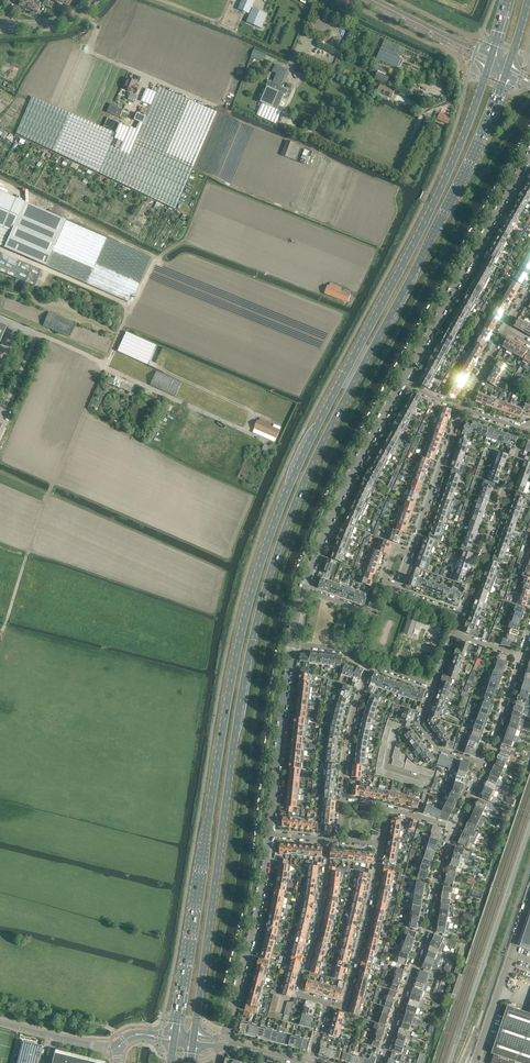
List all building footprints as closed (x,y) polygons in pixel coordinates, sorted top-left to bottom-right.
[(33,0),(28,0),(25,7),(31,10),(35,1),(33,0)] [(239,9),(248,13),(254,0),(243,0),(239,9)] [(35,1),(31,10),(38,12),(41,3),(35,1)] [(263,12),(253,8),(249,19),(247,22),(260,28),(266,14),(263,12)] [(385,39),(376,59),(397,68),(406,49),(385,39)] [(254,49),(251,57),(250,61),(253,62),(255,58),(264,62),(267,54),(254,49)] [(336,58),(337,55),(324,50),(323,53),(336,58)] [(266,86),(267,86),(284,94),(286,94),(288,90),(280,86),(287,69),(282,67),(283,67),(275,63),(272,71),(279,74),(275,84),(268,81),(266,86)] [(378,66),(375,72),(377,73),(375,78),(386,83),(390,75),(386,73),(385,72),(386,69),(378,66)] [(127,79),(123,87),(124,88),(125,89),(123,93),(128,95),(130,91),(131,91),(132,91),(136,82),(135,81),(128,78),(127,79)] [(395,91),(381,85),(378,91),(376,94),(380,96),(382,93),(392,97),(395,91)] [(120,124),(116,133),(193,166),(217,112),(158,86),(156,92),(155,92),(157,88),(153,87),(151,91),(146,88),(141,101),(150,105),(139,132),(129,128),(120,124)] [(284,94),(267,86),(261,102),(262,103),(277,109),(284,94)] [(136,95),(130,92),(127,99),(133,102),(136,95)] [(30,101),(16,133),(175,209),(193,166),(116,133),(32,96),(30,101)] [(277,109),(262,103),(257,115),(276,124),(282,111),(277,109)] [(123,109),(112,105),(109,113),(119,117),(123,109)] [(450,124),(453,118),(452,118),(440,112),(436,111),(434,117),(437,119),(450,124)] [(287,140),(281,155),(290,158),(295,160),(301,146),(296,144),(296,143),(287,140)] [(314,158),(317,153),(310,150),(309,151),(305,149),(300,162),(304,164),(308,155),(314,158)] [(4,247),(24,202),(0,191),(0,246),(4,247)] [(519,196),(528,202),(529,199),(529,195),(522,191),(523,192),(522,193),(521,193),(519,196)] [(517,202),(517,203),(525,207),(528,202),(519,196),(519,197),(520,197),(519,199),(518,199),(517,202)] [(46,265),(66,220),(24,202),(4,247),(46,265)] [(163,205),(156,202),(154,206),(158,208),(157,210),(160,212),(161,209),(163,205)] [(514,208),(522,213),(525,207),(517,203),(516,205),(515,205),(513,207),(514,208)] [(512,210),(510,213),(511,213),(511,214),(519,218),(522,213),(514,208),(513,211),(512,210)] [(510,214),(508,217),(509,217),(508,219),(516,224),(519,218),(511,214),(510,214)] [(134,296),(151,258),(67,219),(46,265),(127,301),(130,294),(134,296)] [(505,222),(506,222),(505,225),(513,229),(516,224),(508,219),(507,219),(505,222)] [(504,225),(502,228),(503,228),(502,230),(510,235),(513,229),(505,225),(504,225)] [(499,234),(498,236),(507,240),(509,242),(512,236),(510,235),(501,230),(499,234)] [(497,239),(495,241),(503,246),(507,240),(498,236),(496,239),(497,239)] [(494,245),(492,247),(500,252),(501,252),(502,250),(501,250),(503,246),(495,241),(495,242),(494,241),(493,244),(494,245)] [(490,250),(489,252),(497,257),(500,252),(492,247),(491,247),(490,250)] [(35,286),(42,269),(0,251),(0,271),(35,286)] [(487,260),(486,261),(493,265),(494,263),(496,264),(499,258),(488,252),(485,258),(487,260)] [(524,257),(523,257),(526,259),(525,261),(529,264),(529,258),(525,255),(522,253),(521,255),(524,257)] [(519,264),(529,270),(529,264),(525,261),(524,263),(521,262),(520,262),(518,260),(516,263),(519,264)] [(493,265),(486,261),(485,261),(484,264),(483,266),(492,271),(495,266),(493,265)] [(513,263),(518,266),(521,268),(520,271),(527,275),(528,272),(528,273),(529,270),(519,264),(516,263),(514,261),(513,263)] [(483,266),(480,272),(489,277),(492,271),(483,266)] [(509,270),(514,273),(524,279),(526,277),(527,275),(520,271),(518,273),(515,271),(509,268),(508,270),(509,270)] [(508,272),(513,275),(516,277),(514,280),(522,284),(523,282),(524,279),(514,273),(509,270),(508,272)] [(480,272),(477,278),(486,282),(489,277),(480,272)] [(475,279),(473,282),(483,288),(486,282),(477,278),(476,280),(475,279)] [(518,291),(521,286),(513,281),(510,286),(518,291)] [(472,282),(470,288),(480,294),(483,288),(473,282),(473,283),(472,282)] [(341,287),(330,283),(329,286),(328,285),(324,295),(325,295),(326,294),(348,302),(351,294),(340,290),(341,287)] [(510,286),(507,291),(515,296),(518,291),(510,286)] [(480,294),(470,288),(467,293),(477,299),(480,294)] [(507,291),(504,296),(512,301),(515,296),(507,291)] [(466,294),(465,297),(466,298),(465,300),(474,304),(477,299),(467,293),(466,294)] [(502,298),(501,301),(504,303),(505,304),(509,306),(512,301),(504,296),(502,295),(500,297),(502,298)] [(465,300),(462,305),(471,310),(473,311),(476,306),(474,304),(465,300)] [(501,301),(499,300),(497,304),(493,301),(492,303),(505,310),(506,308),(507,309),(509,306),(505,304),(504,303),(501,301)] [(495,308),(493,311),(502,315),(505,310),(492,303),(491,305),(495,308)] [(471,310),(462,305),(459,311),(468,316),(471,310)] [(72,322),(48,311),(42,325),(66,336),(72,322)] [(456,316),(465,321),(467,322),(470,317),(468,316),(459,311),(456,316)] [(493,311),(490,316),(499,320),(502,315),(493,311)] [(456,316),(453,322),(462,327),(465,321),(456,316)] [(490,316),(488,321),(496,326),(499,320),(490,316)] [(519,318),(514,326),(519,329),(524,321),(519,318)] [(488,321),(485,326),(493,331),(496,326),(488,321)] [(524,321),(519,329),(524,332),(529,324),(524,321)] [(453,322),(450,327),(458,332),(462,327),(453,322)] [(485,326),(482,331),(490,336),(493,331),(485,326)] [(450,327),(446,333),(455,338),(458,332),(450,327)] [(126,331),(117,351),(147,365),(156,345),(126,331)] [(490,336),(482,331),(479,336),(487,341),(490,336)] [(446,333),(443,338),(452,343),(455,338),(446,333)] [(475,342),(477,343),(480,345),(481,345),(485,347),(487,344),(486,343),(487,341),(479,336),(475,342)] [(443,338),(440,344),(449,349),(452,343),(443,338)] [(512,342),(507,338),(502,347),(507,350),(512,342)] [(517,345),(512,342),(507,350),(510,351),(509,354),(511,355),(513,353),(517,345)] [(480,345),(477,343),(474,348),(482,352),(485,347),(481,345),(480,345)] [(438,346),(436,349),(446,354),(449,349),(440,344),(439,346),(438,346)] [(517,345),(513,353),(518,356),(522,347),(517,345)] [(522,347),(518,356),(520,357),(519,358),(520,359),(518,363),(520,364),(523,359),(526,354),(527,350),(522,347)] [(482,352),(474,348),(471,353),(479,357),(482,352)] [(436,349),(433,354),(445,361),(447,358),(445,357),(446,354),(436,349)] [(479,357),(471,353),(468,358),(476,363),(479,357)] [(433,354),(430,360),(440,365),(442,366),(445,361),(433,354)] [(476,363),(468,358),(465,363),(473,368),(476,363)] [(429,364),(428,366),(437,371),(440,365),(430,360),(429,360),(430,360),(428,363),(429,364)] [(506,365),(498,360),(495,366),(503,370),(505,367),(511,370),(512,368),(511,367),(509,367),(506,365)] [(473,368),(465,363),(462,368),(471,373),(473,368)] [(428,366),(425,371),(434,376),(437,371),(428,366)] [(492,371),(500,375),(503,370),(495,366),(492,371)] [(462,368),(459,374),(467,378),(471,373),(462,368)] [(176,395),(182,380),(156,370),(150,384),(176,395)] [(425,371),(422,377),(431,382),(434,376),(425,371)] [(497,380),(500,375),(492,371),(489,376),(497,380)] [(459,374),(456,379),(464,383),(467,378),(459,374)] [(108,376),(106,381),(113,384),(120,388),(127,391),(130,392),(133,387),(134,384),(124,380),(118,377),(117,380),(116,379),(108,376)] [(497,380),(489,376),(486,381),(494,386),(496,383),(503,387),(504,384),(497,380)] [(419,382),(419,383),(427,387),(429,385),(431,382),(422,377),(421,379),(420,379),(418,382),(419,382)] [(464,383),(456,379),(453,384),(461,389),(464,383)] [(461,389),(453,384),(450,389),(458,394),(461,389)] [(448,393),(446,396),(455,399),(458,394),(450,389),(444,386),(443,389),(448,392),(448,393)] [(412,396),(410,398),(419,403),(423,398),(413,392),(413,393),(412,393),(411,395),(412,396)] [(495,396),(491,395),(490,397),(487,405),(493,407),(497,397),(498,393),(496,392),(495,396)] [(496,399),(493,407),(498,409),(502,401),(504,393),(502,392),(500,397),(499,400),(496,399)] [(476,401),(482,404),(485,395),(479,393),(476,401)] [(482,404),(487,405),(490,397),(485,395),(482,404)] [(502,401),(498,409),(504,411),(507,403),(509,399),(506,397),(504,402),(502,401)] [(507,403),(504,411),(509,413),(513,405),(515,398),(513,397),(511,401),(510,402),(510,404),(507,403)] [(410,398),(407,403),(416,409),(419,403),(410,398)] [(518,407),(515,415),(521,417),(523,412),(523,411),(524,406),(522,405),(522,403),(520,402),(518,407)] [(416,409),(407,403),(404,409),(413,414),(415,415),(416,413),(414,412),(416,409)] [(513,405),(509,413),(515,415),(518,407),(513,405)] [(439,412),(441,412),(450,416),(452,410),(441,406),(439,412)] [(402,411),(400,414),(410,420),(413,414),(404,409),(403,411),(402,411)] [(441,412),(439,418),(448,421),(450,416),(441,412)] [(400,414),(397,420),(407,425),(410,420),(400,414)] [(254,428),(255,429),(253,432),(275,442),(277,438),(281,430),(280,430),(281,427),(277,425),(274,424),(273,426),(270,425),(272,422),(260,417),(259,420),(258,420),(256,423),(254,428)] [(448,421),(439,418),(436,417),(434,422),(435,423),(446,427),(448,421)] [(397,420),(394,425),(404,431),(407,425),(397,420)] [(465,426),(463,431),(461,438),(467,440),(467,438),(469,433),(470,431),(470,430),(472,424),(465,422),(464,426),(465,426)] [(470,430),(470,431),(475,432),(478,424),(473,422),(472,424),(470,430)] [(434,428),(435,429),(444,432),(446,427),(435,423),(434,428)] [(478,424),(475,432),(481,435),(484,426),(478,424)] [(393,429),(391,433),(400,438),(404,431),(394,425),(392,428),(393,429)] [(484,426),(481,435),(486,437),(490,428),(484,426)] [(490,428),(486,437),(492,439),(495,430),(490,428)] [(435,429),(433,435),(442,438),(444,432),(435,429)] [(495,430),(492,439),(498,441),(501,432),(495,430)] [(501,432),(498,441),(503,443),(506,433),(501,432)] [(391,433),(388,438),(397,443),(400,438),(391,433)] [(506,433),(503,443),(506,444),(505,448),(507,449),(509,444),(512,435),(506,433)] [(433,435),(431,441),(440,444),(442,438),(433,435)] [(506,453),(512,454),(514,449),(510,448),(511,445),(515,446),(518,437),(514,435),(514,436),(512,435),(509,444),(507,449),(506,453)] [(388,438),(385,444),(394,449),(396,450),(399,444),(397,443),(388,438)] [(461,438),(459,444),(468,447),(470,448),(474,450),(476,447),(469,445),(470,441),(461,438)] [(426,445),(429,446),(438,449),(440,444),(431,441),(428,440),(426,445)] [(385,444),(382,449),(391,454),(394,449),(385,444)] [(456,450),(466,453),(468,447),(459,444),(456,450)] [(429,446),(427,452),(436,455),(438,449),(429,446)] [(382,449),(379,454),(388,459),(391,454),(382,449)] [(456,450),(455,455),(464,459),(466,453),(456,450)] [(494,457),(497,458),(506,461),(508,455),(499,452),(496,451),(494,457)] [(422,456),(425,457),(431,459),(434,460),(436,455),(427,452),(426,455),(423,453),(422,456)] [(379,454),(376,460),(385,465),(387,461),(389,463),(390,461),(388,459),(379,454)] [(455,455),(453,461),(462,464),(468,466),(468,464),(463,462),(464,459),(455,455)] [(422,456),(420,462),(429,465),(431,459),(425,457),(422,456)] [(497,458),(495,463),(504,467),(506,461),(497,458)] [(373,465),(382,470),(384,471),(385,469),(383,468),(385,465),(376,460),(373,465)] [(453,461),(451,467),(455,468),(454,469),(460,470),(465,472),(466,469),(463,468),(464,465),(462,464),(453,461)] [(420,462),(418,468),(427,471),(429,465),(420,462)] [(493,469),(502,472),(504,467),(495,463),(494,465),(491,465),(490,468),(493,469)] [(370,467),(369,470),(379,475),(382,470),(373,465),(372,468),(370,467)] [(413,472),(416,473),(425,476),(427,471),(418,468),(415,466),(413,472)] [(521,472),(529,476),(529,475),(529,470),(523,467),(521,472)] [(453,469),(451,475),(460,479),(463,472),(455,469),(455,470),(453,469)] [(491,474),(491,475),(500,478),(502,472),(493,469),(492,470),(489,470),(488,474),(491,474)] [(368,470),(366,475),(376,481),(377,479),(379,475),(369,470),(368,470)] [(519,478),(528,481),(529,478),(529,476),(521,472),(519,478)] [(416,473),(414,479),(423,482),(425,476),(416,473)] [(366,475),(363,481),(373,486),(376,481),(366,475)] [(451,475),(449,481),(458,484),(460,479),(451,475)] [(487,476),(486,479),(489,480),(498,483),(500,478),(491,475),(490,476),(487,476)] [(517,484),(528,488),(529,488),(529,484),(529,482),(528,481),(519,478),(517,484)] [(414,479),(412,484),(421,488),(423,482),(414,479)] [(362,485),(361,487),(370,492),(373,486),(363,481),(362,482),(363,482),(361,485),(362,485)] [(448,484),(447,486),(456,490),(460,491),(461,488),(457,487),(458,484),(449,481),(448,481),(446,484),(448,484)] [(484,482),(483,486),(492,490),(494,484),(486,481),(485,482),(484,482)] [(412,484),(410,490),(419,493),(421,488),(412,484)] [(517,484),(515,489),(526,493),(528,488),(517,484)] [(447,486),(445,492),(455,495),(456,492),(459,493),(460,491),(456,490),(447,486)] [(483,489),(481,492),(490,495),(492,490),(483,486),(480,486),(479,488),(483,489)] [(361,487),(359,493),(368,497),(370,492),(361,487)] [(405,494),(408,495),(417,499),(419,493),(410,490),(407,489),(405,494)] [(445,492),(443,497),(453,501),(455,495),(445,492)] [(481,492),(479,498),(488,501),(490,495),(481,492)] [(515,498),(524,501),(526,501),(529,503),(529,501),(529,500),(525,499),(526,497),(526,495),(517,492),(515,498)] [(359,493),(356,498),(367,504),(370,498),(368,497),(359,493)] [(408,495),(406,501),(415,504),(417,499),(408,495)] [(443,497),(441,503),(451,506),(453,501),(443,497)] [(356,498),(353,504),(363,508),(365,509),(367,504),(356,498)] [(479,498),(477,503),(486,506),(488,501),(479,498)] [(515,498),(513,503),(522,507),(524,501),(515,498)] [(406,501),(404,507),(413,510),(415,504),(406,501)] [(441,503),(439,508),(449,512),(451,506),(441,503)] [(472,508),(475,509),(484,512),(486,506),(477,503),(476,505),(473,504),(472,508)] [(513,503),(511,509),(520,512),(523,513),(525,507),(522,507),(513,503)] [(353,504),(351,510),(360,514),(363,508),(353,504)] [(400,511),(402,512),(411,516),(413,510),(404,507),(401,506),(400,511)] [(439,508),(437,514),(447,517),(449,512),(439,508)] [(470,513),(473,514),(482,518),(484,512),(475,509),(472,508),(470,513)] [(511,509),(509,515),(518,518),(520,514),(524,516),(525,514),(523,513),(520,512),(511,509)] [(351,510),(348,516),(358,520),(360,521),(362,517),(359,516),(360,514),(351,510)] [(397,517),(400,518),(409,521),(411,516),(402,512),(400,511),(397,517)] [(437,514),(435,520),(445,523),(447,517),(437,514)] [(473,514),(471,520),(480,523),(482,518),(473,514)] [(509,515),(507,520),(517,523),(518,518),(509,515)] [(348,516),(346,521),(350,523),(350,525),(355,527),(355,526),(357,527),(358,524),(359,524),(360,521),(358,520),(348,516)] [(395,523),(398,524),(407,527),(409,521),(400,518),(397,517),(395,523)] [(433,525),(443,528),(446,530),(448,524),(445,523),(435,520),(433,525)] [(471,520),(469,525),(478,529),(480,523),(471,520)] [(507,520),(505,526),(515,529),(517,523),(507,520)] [(350,523),(346,521),(344,525),(343,525),(342,528),(352,533),(355,527),(350,525),(350,523)] [(398,524),(396,529),(396,530),(402,532),(402,531),(405,532),(407,527),(398,524)] [(433,525),(431,531),(441,534),(444,535),(445,536),(445,533),(441,532),(443,528),(433,525)] [(469,525),(467,531),(476,534),(478,529),(469,525)] [(505,526),(503,531),(517,536),(517,534),(513,533),(515,529),(505,526)] [(388,533),(391,534),(400,537),(402,532),(396,530),(396,529),(390,527),(388,533)] [(341,528),(339,534),(350,538),(352,533),(342,528),(341,528)] [(466,533),(465,537),(474,540),(476,534),(467,531),(465,530),(464,533),(466,533)] [(431,531),(429,537),(435,538),(434,539),(438,541),(439,540),(442,541),(444,535),(441,534),(431,531)] [(503,531),(501,537),(511,540),(512,537),(517,539),(518,537),(517,536),(503,531)] [(337,540),(348,544),(349,541),(352,542),(352,540),(353,539),(350,538),(339,534),(337,540)] [(390,538),(389,540),(398,543),(400,537),(391,534),(390,538)] [(461,542),(463,542),(472,546),(474,540),(465,537),(463,536),(461,542)] [(426,537),(424,543),(433,546),(434,542),(434,540),(426,537)] [(501,537),(499,542),(509,546),(511,547),(512,547),(514,541),(511,540),(501,537)] [(392,542),(383,539),(381,545),(390,548),(392,542)] [(337,544),(336,546),(345,549),(348,550),(348,548),(346,547),(348,544),(337,540),(335,543),(337,544)] [(463,542),(462,547),(462,548),(470,551),(472,546),(463,542)] [(499,542),(497,548),(507,551),(508,548),(510,549),(511,547),(509,546),(499,542)] [(424,543),(422,548),(431,552),(434,553),(436,547),(433,546),(424,543)] [(377,550),(379,551),(381,552),(383,552),(386,553),(388,554),(390,548),(381,545),(379,544),(377,550)] [(336,546),(334,552),(343,555),(345,549),(336,546)] [(422,548),(420,555),(429,558),(431,552),(422,548)] [(497,548),(495,554),(509,559),(510,556),(505,555),(507,551),(497,548)] [(374,549),(372,554),(381,558),(383,552),(381,552),(379,551),(377,550),(374,549)] [(463,553),(462,556),(471,560),(473,554),(465,551),(464,553),(463,553)] [(334,552),(331,558),(341,561),(342,558),(343,555),(334,552)] [(372,554),(370,560),(379,563),(381,558),(372,554)] [(495,554),(493,559),(502,563),(503,562),(504,560),(505,561),(505,560),(508,561),(510,561),(510,559),(509,559),(495,554)] [(420,555),(418,560),(427,563),(430,564),(432,559),(429,558),(420,555)] [(462,556),(460,562),(469,565),(471,560),(462,556)] [(329,559),(324,572),(330,574),(330,572),(331,572),(335,562),(334,562),(335,561),(329,559)] [(366,565),(368,566),(377,569),(379,563),(370,560),(368,559),(366,565)] [(418,560),(416,566),(424,569),(427,570),(429,564),(427,563),(418,560)] [(490,560),(488,566),(497,569),(498,565),(498,564),(498,563),(490,560)] [(460,562),(458,568),(467,571),(469,565),(460,562)] [(366,571),(366,572),(375,575),(377,569),(368,566),(366,565),(364,564),(363,567),(367,569),(366,571)] [(488,566),(486,571),(495,575),(497,569),(488,566)] [(410,578),(410,579),(411,579),(410,581),(408,582),(408,583),(409,585),(414,587),(414,586),(415,586),(417,578),(417,577),(416,577),(417,574),(419,574),(421,569),(415,567),(412,575),(412,576),(410,576),(410,578)] [(454,573),(456,573),(465,577),(467,571),(458,568),(456,567),(454,573)] [(365,574),(364,577),(373,580),(375,575),(366,572),(366,571),(360,569),(359,572),(365,574)] [(486,571),(483,577),(493,580),(495,575),(486,571)] [(321,582),(319,587),(325,589),(328,580),(330,574),(327,573),(326,577),(325,577),(324,579),(322,578),(322,579),(321,579),(320,582),(321,582)] [(454,573),(453,573),(452,576),(451,576),(450,578),(463,582),(465,577),(456,573),(454,573)] [(363,580),(362,583),(371,586),(373,580),(364,577),(358,575),(356,574),(355,577),(357,577),(357,578),(363,580)] [(417,578),(415,586),(420,588),(424,579),(418,576),(417,577),(417,578)] [(524,576),(522,583),(524,583),(529,585),(529,579),(524,576)] [(328,580),(325,589),(330,591),(334,582),(335,578),(333,577),(331,581),(328,580)] [(483,577),(482,582),(494,587),(495,581),(494,581),(493,580),(483,577)] [(424,579),(420,588),(426,590),(429,581),(424,579)] [(345,586),(342,596),(348,598),(351,588),(348,587),(349,581),(347,581),(346,584),(345,586)] [(429,581),(426,590),(431,592),(435,582),(429,581)] [(334,582),(330,591),(336,593),(340,584),(334,582)] [(340,582),(340,584),(336,593),(342,596),(345,586),(346,584),(340,582)] [(435,582),(431,592),(437,594),(440,584),(435,582)] [(482,582),(479,588),(489,591),(492,592),(494,587),(482,582)] [(522,589),(529,591),(529,585),(524,583),(522,589)] [(440,584),(437,594),(443,596),(446,586),(440,584)] [(363,592),(359,602),(365,604),(367,598),(368,596),(368,594),(365,593),(368,587),(365,586),(362,592),(363,592)] [(446,586),(443,596),(448,598),(451,588),(446,586)] [(357,590),(353,600),(359,602),(363,592),(362,592),(359,591),(360,588),(358,587),(357,590)] [(357,590),(351,588),(348,598),(353,600),(357,590)] [(451,588),(448,598),(454,600),(457,591),(456,590),(451,588)] [(479,588),(477,594),(487,597),(489,591),(479,588)] [(520,594),(529,597),(529,595),(529,591),(522,589),(520,594)] [(457,591),(454,600),(456,601),(456,602),(459,603),(462,593),(457,591)] [(477,594),(476,599),(485,603),(487,597),(477,594)] [(511,596),(510,597),(518,600),(527,603),(529,597),(520,594),(519,598),(514,596),(514,597),(511,596)] [(518,600),(510,597),(506,596),(504,599),(517,603),(526,606),(527,603),(518,600)] [(476,599),(473,605),(483,608),(485,609),(487,604),(486,603),(485,603),(476,599)] [(515,607),(514,611),(524,614),(524,613),(525,613),(525,612),(525,611),(526,608),(516,605),(508,602),(507,605),(515,607)] [(473,605),(471,611),(481,614),(483,608),(473,605)] [(471,611),(469,616),(479,619),(481,614),(471,611)] [(514,611),(512,616),(522,619),(522,617),(523,617),(524,615),(523,614),(524,614),(514,611)] [(409,615),(409,617),(403,633),(412,636),(418,620),(415,619),(415,617),(409,615)] [(469,616),(467,622),(476,625),(478,625),(479,626),(487,628),(488,626),(478,623),(479,619),(469,616)] [(512,616),(510,622),(520,625),(521,624),(521,622),(522,619),(512,616)] [(467,622),(465,627),(464,631),(464,632),(470,634),(485,639),(487,632),(488,631),(488,629),(487,628),(479,626),(478,625),(476,625),(467,622)] [(504,626),(509,627),(509,628),(518,630),(519,628),(520,628),(520,626),(520,625),(510,622),(509,625),(505,623),(504,626)] [(509,628),(507,633),(517,637),(517,634),(519,634),(519,632),(519,631),(518,630),(509,628)] [(507,633),(505,639),(515,642),(515,641),(516,641),(517,639),(516,639),(517,637),(507,633)] [(499,636),(498,639),(503,640),(502,644),(511,647),(511,646),(512,646),(513,644),(512,644),(513,641),(515,642),(505,639),(504,638),(500,637),(499,636)] [(458,646),(458,648),(467,651),(467,650),(469,643),(464,642),(463,643),(461,643),(459,647),(458,646)] [(457,649),(455,654),(465,657),(467,651),(458,648),(457,649)] [(301,654),(300,661),(306,662),(305,668),(309,668),(310,662),(311,655),(306,654),(306,653),(305,652),(303,652),(303,653),(302,654),(301,654)] [(499,653),(498,654),(497,659),(499,659),(506,661),(507,659),(508,659),(508,657),(508,656),(499,653)] [(323,664),(322,666),(322,669),(324,669),(324,666),(325,664),(329,665),(330,655),(324,654),(323,664)] [(453,659),(453,660),(463,663),(465,657),(455,654),(455,657),(454,657),(453,659)] [(329,665),(328,667),(328,670),(328,672),(330,672),(330,670),(331,667),(331,665),(335,665),(336,655),(330,655),(329,665)] [(335,665),(335,667),(334,670),(337,671),(337,666),(342,666),(344,667),(345,664),(346,664),(346,659),(343,658),(343,656),(336,655),(335,665)] [(499,659),(497,665),(506,668),(507,666),(508,665),(508,663),(508,662),(506,661),(499,659)] [(460,668),(463,663),(453,660),(452,660),(452,662),(452,663),(452,665),(460,668)] [(345,664),(344,667),(342,673),(348,676),(351,666),(351,665),(349,665),(348,665),(346,664),(345,664)] [(450,671),(449,671),(458,674),(460,668),(452,665),(451,668),(450,668),(449,670),(450,671)] [(494,670),(504,673),(505,673),(505,672),(506,671),(505,670),(506,668),(497,665),(495,670),(494,670)] [(351,666),(348,676),(354,678),(357,668),(355,667),(353,666),(352,666),(351,666)] [(354,678),(352,682),(351,685),(357,687),(364,668),(361,667),(360,668),(358,667),(357,668),(354,678)] [(494,670),(492,676),(502,679),(502,678),(503,678),(503,676),(503,675),(503,673),(504,673),(494,670)] [(369,687),(368,691),(374,693),(375,690),(377,686),(380,676),(381,675),(378,674),(379,672),(375,671),(369,687)] [(448,674),(447,676),(454,679),(456,680),(458,674),(449,671),(449,672),(448,672),(448,674)] [(443,680),(442,682),(451,685),(451,684),(452,684),(454,679),(447,676),(443,675),(442,680),(443,680)] [(488,680),(490,681),(500,684),(500,682),(501,682),(502,680),(501,679),(502,679),(492,676),(490,675),(488,680)] [(380,676),(377,686),(382,688),(386,678),(385,678),(385,677),(383,677),(382,677),(380,676)] [(386,678),(382,688),(388,690),(391,680),(391,679),(389,679),(388,679),(386,678)] [(391,680),(388,690),(393,692),(397,682),(396,681),(394,681),(391,680)] [(486,686),(488,687),(498,690),(499,689),(499,687),(499,686),(500,684),(490,681),(488,680),(486,686)] [(397,682),(393,692),(399,694),(403,684),(402,684),(402,683),(400,683),(399,683),(397,682)] [(440,688),(449,691),(451,685),(442,682),(441,685),(440,685),(439,687),(440,688)] [(338,689),(341,690),(351,693),(352,690),(353,690),(353,688),(353,687),(344,684),(341,683),(339,686),(336,685),(335,688),(338,689)] [(403,684),(399,694),(405,696),(408,686),(406,685),(405,685),(403,684)] [(521,689),(529,692),(529,686),(522,684),(521,685),(521,687),(521,689)] [(408,686),(405,696),(410,698),(414,688),(413,687),(411,687),(408,686)] [(488,687),(487,692),(496,695),(497,693),(498,691),(498,690),(488,687)] [(414,688),(410,698),(416,700),(419,690),(417,689),(416,689),(414,688)] [(438,693),(438,694),(447,697),(449,691),(440,688),(439,690),(438,690),(437,692),(438,693)] [(337,695),(339,695),(349,698),(350,698),(350,696),(350,695),(351,693),(341,690),(338,689),(337,695)] [(518,695),(529,699),(529,692),(521,689),(520,692),(519,692),(518,694),(519,695),(518,695)] [(419,690),(416,700),(420,701),(421,701),(422,702),(425,692),(424,692),(425,692),(422,691),(419,690)] [(485,698),(494,701),(495,699),(496,699),(496,697),(496,696),(496,695),(487,692),(485,698)] [(370,697),(369,700),(379,703),(380,701),(379,700),(381,697),(371,694),(370,696),(370,697)] [(436,699),(436,700),(445,703),(448,704),(449,701),(452,701),(453,699),(447,697),(438,694),(437,696),(436,696),(435,698),(436,699)] [(338,699),(337,702),(347,704),(348,701),(349,699),(349,698),(339,695),(338,699)] [(517,701),(522,703),(522,704),(528,707),(529,702),(529,699),(518,695),(519,695),(518,696),(517,698),(518,698),(517,701)] [(479,706),(482,707),(491,710),(492,708),(493,708),(493,706),(493,705),(494,701),(485,698),(484,701),(483,705),(480,704),(479,706)] [(367,705),(377,709),(379,703),(369,700),(368,702),(367,704),(367,705)] [(434,704),(434,705),(443,708),(445,703),(436,700),(435,702),(434,702),(433,704),(434,704)] [(336,706),(336,707),(345,710),(345,709),(346,709),(347,707),(346,706),(347,704),(337,702),(336,706)] [(394,703),(393,706),(403,710),(402,713),(403,713),(412,717),(413,716),(414,716),(414,714),(414,713),(415,711),(405,707),(394,703)] [(514,710),(523,713),(525,708),(527,708),(527,709),(529,710),(529,708),(529,707),(528,707),(522,704),(521,706),(516,704),(515,707),(514,707),(513,709),(514,709),(514,710)] [(366,708),(365,711),(375,714),(376,710),(377,709),(367,705),(366,706),(366,708)] [(432,710),(432,711),(441,714),(442,711),(445,712),(446,709),(443,708),(434,705),(433,707),(432,707),(431,710),(432,710)] [(332,712),(334,713),(344,715),(344,713),(345,713),(346,711),(345,710),(336,707),(333,707),(332,712)] [(482,707),(480,713),(489,716),(490,714),(491,714),(491,712),(491,711),(491,710),(482,707)] [(489,716),(480,713),(473,710),(472,713),(479,715),(478,719),(487,722),(487,721),(488,721),(489,719),(488,718),(489,716)] [(512,715),(511,715),(521,718),(523,713),(514,710),(513,712),(512,712),(511,714),(512,715)] [(364,716),(373,719),(376,720),(377,715),(375,714),(365,711),(365,713),(364,713),(363,716),(364,716)] [(430,716),(436,719),(439,719),(441,714),(432,711),(431,713),(430,713),(429,715),(430,716)] [(334,713),(332,719),(342,721),(343,720),(343,718),(344,715),(334,713)] [(396,718),(398,719),(402,720),(402,719),(404,720),(403,724),(409,726),(411,720),(412,719),(413,718),(412,717),(403,713),(402,716),(399,715),(397,714),(396,718)] [(510,721),(522,725),(523,725),(523,723),(524,720),(521,718),(511,715),(512,716),(511,716),(510,718),(511,719),(510,721)] [(363,720),(362,722),(372,725),(373,719),(364,716),(364,717),(363,717),(362,719),(363,720)] [(436,719),(430,716),(427,722),(431,726),(430,727),(432,728),(433,728),(433,729),(438,724),(435,721),(436,719)] [(328,724),(331,725),(341,727),(341,724),(342,724),(343,722),(342,721),(332,719),(330,718),(328,724)] [(478,719),(476,724),(485,727),(485,726),(486,726),(487,725),(486,724),(487,722),(478,719)] [(508,726),(517,730),(518,726),(521,727),(522,725),(510,721),(509,723),(508,724),(508,725),(508,726)] [(361,727),(361,728),(370,730),(371,726),(372,725),(362,722),(362,724),(361,725),(360,727),(361,727)] [(438,724),(433,729),(433,730),(434,732),(435,732),(437,734),(444,728),(441,723),(438,724)] [(328,724),(325,724),(325,726),(327,727),(331,728),(330,731),(340,733),(340,732),(341,732),(341,730),(340,729),(341,727),(331,725),(328,724)] [(401,726),(402,727),(407,733),(412,729),(409,726),(403,724),(401,724),(401,726)] [(476,724),(474,729),(483,733),(484,730),(485,730),(485,728),(485,727),(476,724)] [(507,730),(506,732),(516,735),(515,735),(518,736),(520,731),(517,730),(508,726),(507,726),(508,727),(507,727),(506,729),(507,730)] [(360,731),(360,734),(369,736),(370,733),(370,730),(361,728),(360,729),(359,731),(360,731)] [(444,728),(437,734),(438,736),(438,737),(439,738),(440,738),(440,739),(446,734),(448,733),(444,728)] [(406,742),(416,734),(415,732),(415,731),(414,730),(413,730),(412,729),(407,733),(405,735),(407,738),(405,740),(407,742),(406,742)] [(472,735),(471,735),(481,739),(481,736),(483,736),(483,734),(482,734),(483,733),(474,729),(472,733),(466,731),(465,733),(472,735)] [(504,737),(504,738),(514,741),(515,735),(516,735),(506,732),(505,734),(504,737)] [(416,734),(406,742),(408,744),(410,742),(412,745),(420,739),(420,738),(419,736),(418,736),(416,734)] [(446,734),(440,739),(441,739),(440,740),(442,742),(443,741),(444,743),(443,746),(453,749),(454,743),(455,743),(456,738),(454,737),(452,742),(452,741),(446,734)] [(471,735),(470,741),(479,744),(479,742),(480,741),(481,740),(480,739),(481,739),(471,735)] [(503,741),(502,743),(512,747),(521,750),(522,748),(512,744),(514,741),(504,738),(503,738),(503,741)] [(412,749),(414,751),(415,751),(416,750),(424,744),(422,742),(422,741),(421,739),(420,739),(412,745),(414,747),(412,749)] [(470,741),(467,746),(476,750),(477,749),(478,749),(478,747),(478,746),(479,744),(470,741)] [(501,747),(500,749),(510,752),(511,750),(512,747),(502,743),(502,744),(501,746),(501,747)] [(416,750),(420,754),(427,748),(427,747),(426,746),(425,746),(424,744),(416,750)] [(467,746),(465,753),(474,755),(475,755),(476,755),(476,753),(475,752),(476,750),(467,746)] [(427,748),(420,754),(423,759),(431,753),(429,751),(430,750),(428,749),(427,748)] [(497,758),(506,762),(508,759),(510,759),(514,761),(516,758),(509,756),(508,756),(499,752),(498,755),(497,757),(497,758)] [(431,753),(423,759),(426,763),(428,764),(431,761),(432,763),(436,760),(434,758),(435,757),(434,755),(433,755),(431,753)] [(440,755),(437,764),(449,768),(453,769),(459,770),(460,765),(462,761),(440,755)] [(495,763),(495,764),(504,768),(505,764),(510,766),(511,764),(506,762),(497,758),(496,760),(496,761),(495,763)] [(460,765),(459,770),(468,773),(469,767),(470,763),(462,761),(460,765)] [(493,767),(493,769),(504,775),(511,778),(512,776),(504,773),(505,772),(503,771),(504,768),(495,764),(494,765),(493,766),(493,767)] [(382,768),(377,767),(376,774),(383,776),(385,770),(382,768)] [(453,769),(449,768),(449,770),(456,772),(455,775),(466,778),(468,773),(459,770),(453,769)] [(490,774),(490,775),(499,779),(500,776),(507,779),(508,779),(510,780),(511,778),(504,775),(493,769),(492,771),(491,772),(490,773),(490,774)] [(449,779),(451,780),(464,784),(466,778),(455,775),(454,778),(452,777),(449,777),(449,779)] [(488,778),(488,780),(496,784),(499,779),(490,775),(489,775),(488,777),(488,778)] [(446,781),(449,781),(455,783),(454,786),(462,790),(463,789),(464,784),(451,780),(449,779),(446,778),(446,781)] [(485,785),(494,790),(496,784),(488,780),(487,782),(486,782),(485,784),(485,785)] [(360,786),(356,785),(354,785),(354,789),(352,788),(352,789),(351,791),(352,792),(353,792),(353,795),(359,795),(360,786)] [(379,788),(377,797),(377,798),(379,799),(380,798),(383,799),(385,789),(385,786),(379,785),(379,788)] [(483,789),(483,791),(491,795),(494,796),(496,791),(494,790),(485,785),(485,786),(484,786),(483,788),(483,789)] [(449,787),(448,789),(460,795),(462,790),(454,786),(453,789),(449,787)] [(391,790),(388,800),(389,800),(389,801),(391,801),(392,801),(394,801),(397,792),(398,789),(392,788),(391,790)] [(403,794),(400,803),(401,803),(401,804),(402,804),(403,804),(406,805),(409,795),(411,789),(408,788),(406,795),(403,794)] [(448,789),(446,788),(445,790),(447,791),(447,792),(451,793),(450,796),(458,800),(460,795),(448,789)] [(481,794),(480,796),(489,800),(489,799),(491,795),(483,791),(482,791),(481,791),(480,793),(481,794)] [(397,792),(394,801),(397,802),(397,803),(399,803),(400,803),(403,794),(400,793),(397,792)] [(409,795),(406,805),(408,805),(409,806),(410,807),(411,806),(412,806),(414,797),(409,795)] [(445,797),(442,796),(441,798),(443,799),(455,805),(458,800),(450,796),(446,795),(445,797)] [(414,797),(412,806),(412,807),(414,808),(415,807),(418,808),(420,799),(419,799),(419,798),(414,797)] [(455,805),(443,799),(441,804),(445,806),(453,810),(455,805)] [(476,805),(485,809),(489,811),(490,808),(497,811),(498,809),(492,806),(487,804),(479,799),(477,802),(476,802),(476,804),(476,805)] [(443,811),(434,807),(431,806),(427,804),(424,813),(440,818),(443,811)] [(436,805),(434,807),(443,811),(451,815),(453,810),(445,806),(444,809),(436,805)] [(473,810),(482,814),(484,811),(487,813),(488,811),(485,809),(476,805),(475,807),(474,807),(473,809),(474,810),(473,810)] [(472,814),(471,816),(485,822),(486,820),(481,818),(482,814),(473,810),(473,811),(472,811),(471,813),(472,814)] [(443,811),(440,818),(448,820),(451,815),(443,811)] [(393,823),(402,825),(402,824),(401,824),(402,821),(407,822),(406,826),(407,826),(409,826),(411,819),(398,815),(398,818),(393,817),(392,823),(393,823)] [(286,816),(286,817),(283,816),(283,822),(281,822),(280,826),(282,826),(288,827),(289,817),(286,816)] [(469,820),(468,821),(477,825),(479,822),(484,825),(485,822),(471,816),(470,818),(469,818),(468,820),(469,820)] [(409,828),(408,831),(414,832),(415,830),(418,821),(411,819),(409,826),(409,828)] [(467,824),(466,826),(475,831),(477,825),(468,821),(467,822),(466,823),(467,824)] [(326,824),(325,833),(325,834),(332,834),(332,828),(333,828),(334,825),(326,824)] [(431,825),(430,829),(429,828),(428,831),(432,832),(441,835),(443,828),(431,825)] [(463,831),(463,832),(477,838),(479,833),(475,831),(466,826),(465,828),(464,829),(463,830),(464,831),(463,831)] [(422,835),(426,836),(439,840),(441,835),(432,832),(431,835),(427,833),(423,832),(422,835)] [(462,835),(461,837),(470,841),(473,843),(474,844),(477,838),(463,832),(462,833),(461,834),(462,835)] [(391,835),(390,841),(402,843),(404,843),(404,840),(408,840),(408,838),(405,837),(402,837),(400,836),(391,835)] [(439,840),(426,836),(425,842),(437,845),(439,840)] [(461,837),(460,838),(459,839),(459,840),(458,842),(461,844),(460,846),(469,849),(473,843),(470,841),(461,837)] [(425,842),(424,844),(423,847),(436,851),(437,845),(425,842)] [(456,846),(454,852),(463,855),(465,856),(469,857),(470,855),(463,853),(464,849),(456,846)] [(436,851),(423,847),(422,849),(426,850),(425,853),(434,856),(436,851)] [(454,852),(452,858),(464,862),(465,858),(467,859),(468,857),(465,856),(463,855),(454,852)] [(432,861),(419,857),(419,859),(423,861),(422,864),(431,866),(432,861)] [(387,859),(386,858),(385,864),(394,866),(399,867),(399,864),(395,863),(395,860),(387,858),(387,859)] [(452,858),(450,864),(462,868),(464,862),(452,858)] [(280,864),(279,870),(292,873),(294,873),(294,871),(291,870),(290,870),(291,867),(290,867),(290,865),(280,864)] [(450,864),(448,870),(457,872),(461,874),(463,868),(462,868),(450,864)] [(413,867),(412,867),(411,869),(420,872),(418,877),(418,878),(418,877),(426,879),(427,877),(429,872),(413,867)] [(279,870),(278,877),(289,879),(292,879),(292,873),(279,870)] [(446,875),(458,879),(459,877),(456,876),(457,872),(448,870),(446,875)] [(359,872),(358,878),(367,880),(368,877),(369,877),(369,874),(368,874),(369,873),(359,872)] [(446,875),(444,881),(453,884),(454,882),(455,881),(457,881),(458,879),(446,875)] [(476,879),(474,878),(469,876),(467,882),(473,884),(474,884),(476,879)] [(278,877),(277,883),(292,886),(293,883),(288,882),(289,879),(278,877)] [(358,878),(357,884),(367,886),(367,883),(367,880),(358,878)] [(423,880),(412,878),(412,881),(414,881),(413,884),(417,885),(416,888),(425,889),(426,884),(422,883),(423,880)] [(275,889),(285,891),(287,891),(287,887),(292,888),(292,886),(277,883),(277,886),(276,885),(275,886),(275,889)] [(275,889),(274,895),(284,897),(285,897),(287,897),(287,895),(286,894),(287,891),(285,891),(275,889)] [(330,892),(329,895),(338,897),(339,890),(329,889),(329,892),(330,892)] [(356,889),(354,895),(364,898),(365,894),(364,894),(365,891),(356,889)] [(411,893),(408,892),(407,892),(406,895),(412,896),(415,896),(414,899),(423,901),(424,895),(411,893)] [(274,895),(273,901),(283,903),(284,897),(274,895)] [(305,895),(304,901),(314,903),(314,902),(314,900),(315,900),(315,897),(305,895)] [(354,895),(353,901),(362,904),(363,901),(364,901),(364,898),(354,895)] [(273,901),(272,908),(282,910),(283,903),(273,901)] [(303,906),(303,907),(313,909),(314,903),(304,901),(303,906)] [(353,901),(351,907),(362,910),(362,907),(362,904),(353,901)] [(377,905),(377,907),(386,910),(387,903),(377,901),(377,905)] [(408,904),(404,903),(404,905),(407,906),(413,907),(412,910),(421,912),(422,906),(408,904)] [(303,907),(302,913),(312,915),(313,912),(312,912),(312,909),(313,909),(303,907)] [(326,909),(325,913),(335,915),(336,909),(327,907),(326,910),(326,909)] [(351,907),(350,913),(360,915),(360,913),(361,913),(362,910),(351,907)] [(375,910),(375,913),(385,916),(386,910),(377,907),(376,910),(375,910)] [(272,908),(271,914),(281,916),(282,910),(272,908)] [(302,913),(300,919),(310,921),(311,918),(312,915),(302,913)] [(325,916),(325,919),(334,921),(335,918),(335,915),(325,913),(324,916),(325,916)] [(350,913),(349,919),(359,921),(360,918),(359,918),(360,915),(350,913)] [(375,916),(374,919),(383,921),(385,916),(375,913),(374,916),(375,916)] [(271,914),(269,920),(279,922),(281,916),(271,914)] [(409,916),(405,915),(404,917),(408,918),(408,921),(419,923),(420,917),(409,916)] [(520,946),(529,949),(529,917),(520,946)] [(300,919),(299,924),(309,927),(310,924),(309,923),(310,921),(300,919)] [(323,921),(322,925),(332,927),(334,921),(325,919),(324,921),(323,921)] [(349,919),(347,925),(357,927),(357,924),(358,924),(359,921),(349,919)] [(268,926),(278,928),(279,922),(269,920),(268,925),(268,926)] [(299,924),(297,930),(307,932),(308,930),(309,927),(299,924)] [(323,928),(322,931),(331,933),(332,930),(332,927),(322,925),(322,928),(323,928)] [(347,925),(346,931),(356,933),(357,930),(356,930),(357,927),(347,925)] [(372,928),(371,931),(380,933),(382,927),(372,925),(371,928),(372,928)] [(268,929),(267,932),(278,935),(279,929),(278,928),(268,926),(267,929),(268,929)] [(436,929),(436,932),(445,934),(445,936),(449,937),(450,935),(449,934),(450,928),(446,927),(437,926),(437,927),(436,927),(436,929)] [(403,934),(406,935),(416,938),(417,936),(416,935),(417,932),(408,929),(405,928),(403,934)] [(297,930),(296,936),(305,938),(306,938),(307,935),(306,935),(307,932),(297,930)] [(320,933),(319,937),(329,939),(331,933),(322,931),(321,933),(320,933)] [(346,931),(344,936),(354,939),(354,936),(355,936),(356,933),(346,931)] [(370,933),(369,937),(379,939),(380,933),(371,931),(370,933)] [(267,932),(266,939),(276,941),(279,942),(281,936),(278,935),(267,932)] [(432,938),(433,939),(433,940),(442,943),(444,944),(445,940),(448,941),(449,939),(446,938),(444,938),(435,934),(434,937),(433,937),(432,938)] [(406,935),(405,940),(414,943),(415,943),(416,941),(415,940),(416,938),(406,935)] [(296,936),(294,942),(304,944),(304,942),(305,942),(306,939),(305,939),(305,938),(296,936)] [(344,936),(343,943),(353,945),(354,942),(353,941),(354,939),(344,936)] [(319,940),(319,942),(328,945),(329,939),(319,937),(319,939),(319,940)] [(369,940),(368,943),(377,945),(379,939),(369,937),(368,940),(369,940)] [(266,939),(264,945),(274,947),(275,942),(276,941),(266,939)] [(401,939),(399,944),(412,949),(413,946),(414,946),(415,944),(414,944),(414,943),(405,940),(401,939)] [(442,943),(433,940),(432,940),(431,943),(431,945),(442,949),(443,947),(441,946),(442,943)] [(294,942),(293,947),(303,950),(304,947),(303,947),(304,944),(294,942)] [(317,945),(316,948),(326,951),(328,945),(319,942),(318,945),(317,945)] [(343,943),(341,948),(351,951),(351,948),(352,948),(353,945),(343,943)] [(376,951),(379,952),(381,946),(377,945),(368,943),(368,945),(367,945),(366,948),(376,951)] [(412,949),(399,944),(398,947),(400,948),(402,948),(401,951),(410,954),(411,954),(412,952),(411,951),(412,949)] [(264,945),(262,951),(272,954),(274,947),(264,945)] [(442,949),(431,945),(430,948),(429,948),(428,950),(437,954),(438,951),(441,952),(442,950),(442,949)] [(293,954),(301,956),(301,953),(302,954),(303,950),(293,947),(291,954),(293,954)] [(316,951),(316,954),(325,956),(326,951),(316,948),(316,951)] [(341,948),(340,954),(350,957),(351,953),(350,953),(351,951),(341,948)] [(366,951),(365,955),(374,957),(376,951),(366,948),(365,951),(366,951)] [(426,956),(435,959),(440,961),(441,959),(436,957),(437,954),(428,950),(427,953),(426,956)] [(262,951),(261,957),(271,960),(272,954),(262,951)] [(395,955),(398,956),(409,960),(409,957),(410,957),(411,956),(410,955),(410,954),(401,951),(400,954),(395,953),(395,955)] [(291,959),(301,962),(302,962),(303,956),(301,956),(293,954),(292,959),(291,959)] [(314,957),(313,960),(323,962),(325,956),(316,954),(315,957),(314,957)] [(340,954),(338,960),(348,962),(348,960),(349,960),(350,957),(340,954)] [(364,957),(363,960),(373,963),(377,964),(378,958),(374,957),(365,955),(364,957)] [(396,962),(397,962),(406,965),(407,962),(408,962),(409,960),(398,956),(396,962)] [(424,960),(424,961),(433,964),(433,965),(435,966),(437,960),(435,959),(426,956),(425,958),(424,960)] [(259,958),(258,965),(268,968),(270,961),(259,958)] [(291,959),(290,965),(300,968),(301,964),(300,964),(301,962),(291,959)] [(312,966),(322,968),(324,969),(326,963),(323,962),(313,960),(312,963),(313,963),(312,966)] [(338,960),(337,966),(347,968),(348,965),(347,965),(348,962),(338,960)] [(361,965),(362,966),(372,968),(373,963),(363,960),(361,965)] [(431,971),(433,965),(433,964),(424,961),(424,962),(423,962),(422,963),(423,964),(422,967),(430,970),(431,971)] [(258,968),(257,971),(266,974),(268,968),(258,965),(257,968),(258,968)] [(290,965),(288,971),(297,974),(298,970),(299,971),(300,968),(290,965)] [(311,971),(318,974),(320,974),(322,968),(312,966),(312,968),(311,968),(310,971),(311,971)] [(332,971),(335,971),(345,974),(345,971),(346,971),(347,968),(337,966),(336,969),(330,968),(329,970),(332,971)] [(361,968),(360,972),(370,974),(372,968),(362,966),(361,969),(361,968)] [(392,966),(391,968),(397,970),(396,973),(404,975),(403,975),(405,970),(404,970),(395,967),(392,966)] [(420,969),(418,975),(428,979),(429,976),(434,977),(435,975),(430,973),(420,969)] [(255,974),(254,978),(265,980),(266,974),(257,971),(256,974),(255,974)] [(288,971),(287,977),(297,980),(298,976),(297,976),(297,974),(288,971)] [(345,974),(335,971),(333,978),(336,978),(343,980),(344,980),(345,977),(344,977),(345,974)] [(370,974),(360,972),(359,975),(360,975),(359,977),(368,980),(370,974)] [(456,973),(453,983),(459,985),(462,976),(456,973)] [(418,975),(416,981),(426,985),(428,979),(418,975)] [(287,977),(285,983),(294,985),(295,982),(296,982),(297,980),(287,977)] [(368,980),(359,977),(358,980),(357,983),(367,986),(368,980)] [(402,981),(391,977),(390,980),(393,981),(392,983),(400,986),(402,981)] [(254,981),(253,984),(263,987),(265,980),(254,978),(253,981),(254,981)] [(442,980),(439,988),(437,995),(438,996),(441,996),(443,989),(445,981),(446,979),(442,978),(442,980)] [(311,980),(309,979),(306,989),(312,991),(314,980),(311,979),(311,980)] [(314,980),(312,991),(315,991),(318,992),(320,982),(314,980)] [(339,980),(338,987),(335,997),(341,998),(344,988),(345,982),(339,980)] [(416,981),(414,987),(424,991),(426,985),(416,981)] [(320,982),(318,992),(321,993),(320,993),(323,994),(326,984),(320,982)] [(285,983),(283,988),(294,991),(295,988),(294,988),(294,985),(285,983)] [(357,987),(356,989),(365,991),(367,986),(357,983),(356,986),(357,987)] [(453,983),(450,992),(449,995),(454,997),(456,994),(459,985),(453,983)] [(252,987),(251,990),(261,993),(262,989),(266,990),(266,988),(263,987),(253,984),(253,987),(252,987)] [(326,984),(323,994),(327,995),(327,994),(329,995),(332,985),(326,984)] [(332,985),(329,995),(332,996),(335,997),(338,987),(332,985)] [(414,987),(412,993),(421,996),(422,997),(423,997),(425,991),(424,991),(414,987)] [(283,988),(282,994),(291,997),(292,994),(293,995),(294,991),(283,988)] [(368,992),(365,991),(356,989),(356,992),(355,992),(354,995),(367,998),(368,992)] [(251,994),(250,997),(260,999),(261,993),(251,990),(250,994),(251,994)] [(411,996),(410,999),(420,1002),(425,1004),(426,1002),(421,1000),(422,997),(421,996),(412,993),(412,994),(411,995),(411,996)] [(383,999),(387,1000),(395,1003),(397,998),(396,997),(385,994),(383,999)] [(365,1004),(367,998),(354,995),(353,998),(354,998),(353,1000),(362,1003),(365,1004)] [(248,999),(247,1003),(258,1006),(260,999),(250,997),(249,1000),(248,999)] [(409,1002),(409,1004),(418,1008),(420,1008),(420,1009),(425,1010),(425,1008),(421,1006),(419,1006),(420,1002),(410,999),(410,1000),(409,1001),(409,1002)] [(352,1003),(351,1006),(361,1009),(362,1003),(353,1000),(353,1003),(352,1003)] [(306,1003),(305,1007),(316,1009),(317,1004),(306,1001),(306,1003)] [(247,1003),(245,1010),(256,1013),(259,1013),(261,1007),(258,1006),(247,1003)] [(406,1010),(418,1014),(419,1014),(420,1009),(418,1008),(409,1004),(408,1005),(407,1006),(408,1007),(407,1010),(406,1010)] [(494,1054),(491,1062),(515,1062),(516,1061),(522,1062),(529,1062),(529,1013),(508,1005),(492,1053),(494,1054)] [(351,1010),(350,1012),(357,1014),(357,1015),(359,1015),(361,1009),(351,1006),(350,1009),(351,1010)] [(305,1007),(303,1012),(313,1015),(314,1013),(315,1012),(316,1009),(305,1007)] [(276,1012),(269,1010),(268,1016),(274,1018),(276,1012)] [(334,1013),(333,1016),(343,1019),(345,1014),(344,1014),(345,1013),(336,1010),(335,1013),(334,1013)] [(406,1010),(404,1016),(414,1019),(416,1016),(421,1018),(421,1016),(419,1014),(418,1014),(406,1010)] [(391,1014),(380,1011),(379,1013),(382,1015),(381,1017),(389,1020),(391,1015),(391,1014)] [(303,1012),(302,1018),(312,1021),(312,1020),(313,1020),(313,1018),(313,1015),(303,1012)] [(333,1019),(332,1022),(342,1024),(343,1019),(333,1016),(332,1019),(333,1019)] [(377,1019),(368,1016),(368,1019),(376,1022),(387,1025),(389,1020),(381,1017),(378,1016),(377,1019)] [(403,1021),(403,1022),(412,1025),(414,1026),(418,1027),(419,1027),(420,1025),(415,1023),(413,1023),(414,1019),(404,1016),(403,1021)] [(302,1018),(300,1024),(310,1027),(310,1026),(311,1026),(312,1024),(311,1024),(312,1021),(302,1018)] [(256,1019),(255,1023),(251,1035),(254,1036),(254,1037),(256,1038),(257,1037),(258,1037),(260,1027),(257,1026),(259,1020),(256,1019)] [(242,1020),(242,1022),(239,1033),(245,1035),(248,1023),(249,1022),(242,1020)] [(248,1023),(245,1035),(248,1035),(249,1035),(251,1035),(255,1023),(252,1022),(252,1024),(248,1023)] [(331,1024),(330,1027),(340,1030),(342,1024),(332,1022),(332,1025),(331,1024)] [(401,1027),(410,1031),(410,1030),(411,1027),(412,1027),(412,1025),(403,1022),(402,1024),(401,1026),(401,1027)] [(376,1023),(375,1024),(374,1028),(377,1029),(385,1031),(387,1026),(376,1023)] [(261,1025),(260,1027),(258,1037),(259,1038),(261,1039),(262,1038),(264,1039),(267,1029),(267,1027),(261,1025)] [(273,1030),(270,1040),(271,1041),(273,1042),(273,1041),(277,1042),(279,1032),(281,1026),(278,1025),(277,1031),(273,1030)] [(330,1031),(329,1034),(337,1036),(339,1036),(340,1030),(330,1027),(329,1031),(330,1031)] [(399,1033),(407,1036),(408,1037),(409,1037),(410,1035),(412,1036),(413,1032),(410,1030),(410,1031),(401,1027),(401,1028),(400,1030),(400,1031),(399,1033)] [(267,1029),(264,1039),(266,1039),(267,1040),(269,1041),(270,1040),(273,1030),(267,1029)] [(295,1036),(292,1035),(289,1045),(289,1046),(291,1047),(292,1046),(295,1047),(298,1037),(298,1035),(299,1032),(299,1031),(297,1030),(296,1034),(295,1036)] [(285,1034),(279,1032),(277,1042),(277,1043),(279,1044),(280,1043),(283,1044),(285,1034)] [(372,1033),(371,1036),(375,1037),(374,1039),(382,1042),(384,1037),(372,1033)] [(399,1033),(397,1038),(406,1042),(409,1043),(410,1040),(414,1041),(415,1039),(412,1038),(409,1037),(408,1037),(407,1036),(399,1033)] [(292,1035),(285,1034),(283,1044),(285,1044),(285,1045),(287,1046),(288,1045),(289,1045),(292,1035)] [(304,1039),(301,1049),(308,1051),(310,1040),(311,1038),(305,1036),(304,1039)] [(301,1049),(304,1039),(300,1038),(298,1037),(295,1047),(297,1047),(298,1048),(301,1049)] [(397,1038),(395,1044),(404,1047),(406,1042),(397,1038)] [(369,1041),(369,1044),(380,1047),(381,1042),(382,1042),(374,1039),(373,1042),(369,1041)] [(16,1062),(37,1062),(39,1060),(42,1046),(22,1041),(16,1062)] [(321,1042),(321,1046),(318,1054),(324,1055),(326,1047),(327,1044),(321,1042)] [(395,1044),(393,1050),(399,1052),(399,1053),(400,1053),(402,1053),(404,1047),(395,1044)] [(326,1047),(324,1055),(329,1057),(332,1045),(330,1045),(329,1048),(326,1047)] [(337,1050),(334,1058),(335,1058),(340,1059),(343,1048),(340,1047),(339,1051),(337,1050)] [(369,1062),(375,1062),(377,1057),(380,1049),(373,1047),(372,1049),(371,1055),(370,1059),(369,1062)] [(55,1049),(52,1062),(105,1062),(105,1061),(103,1061),(55,1049)] [(348,1053),(346,1061),(351,1062),(354,1051),(349,1050),(348,1053)] [(390,1059),(389,1062),(396,1062),(397,1060),(399,1054),(393,1052),(390,1059)] [(357,1062),(363,1062),(365,1057),(365,1054),(363,1053),(362,1057),(359,1056),(357,1062)] [(425,1055),(420,1053),(417,1062),(423,1062),(425,1055)]
